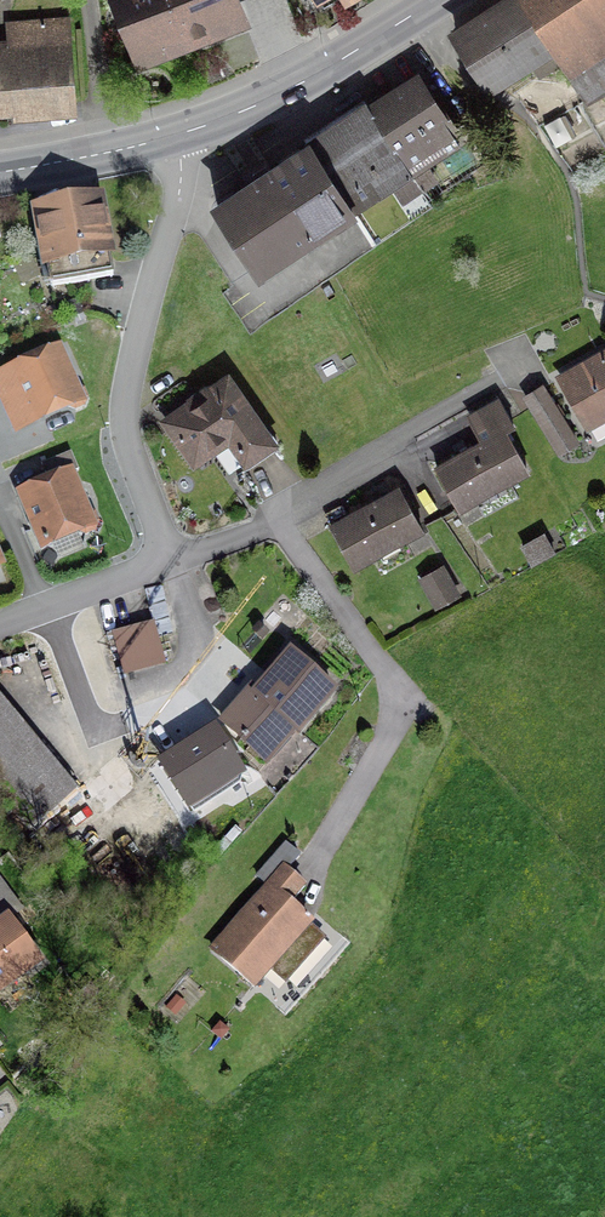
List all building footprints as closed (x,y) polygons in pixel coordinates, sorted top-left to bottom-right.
[(236,17),(229,0),(115,0),(138,56),(236,17)] [(520,2),(519,0),(511,0),(454,37),(482,81),(487,78),(493,87),(530,64),(537,74),(557,61),(583,102),(604,90),(604,0),(524,0),(520,2)] [(66,20),(5,25),(7,51),(0,52),(0,110),(72,104),(66,20)] [(304,146),(306,148),(346,209),(347,210),(407,171),(403,166),(454,133),(431,98),(430,99),(416,78),(386,98),(367,110),(365,106),(356,112),(304,146)] [(254,268),(346,209),(306,148),(263,176),(214,208),(254,268)] [(81,261),(106,257),(97,203),(35,214),(48,290),(85,283),(81,261)] [(81,410),(60,353),(26,365),(47,422),(81,410)] [(559,379),(586,426),(604,415),(604,354),(559,379)] [(237,453),(262,436),(224,381),(164,423),(192,463),(227,438),(237,453)] [(543,430),(559,421),(540,390),(524,399),(543,430)] [(511,428),(496,401),(467,417),(475,432),(483,428),(489,439),(434,469),(456,510),(525,472),(502,432),(511,428)] [(83,514),(67,477),(20,497),(41,548),(75,533),(83,537),(91,533),(94,525),(91,517),(83,514)] [(351,569),(420,531),(397,490),(328,528),(351,569)] [(541,535),(520,547),(530,566),(551,554),(541,535)] [(440,570),(419,581),(433,606),(454,595),(440,570)] [(123,671),(158,662),(148,626),(114,636),(123,671)] [(331,691),(290,655),(256,694),(251,690),(221,725),(256,756),(287,726),(294,733),(331,691)] [(93,814),(0,702),(0,797),(46,853),(93,814)] [(234,768),(212,735),(179,756),(180,759),(200,789),(234,768)] [(151,820),(200,789),(180,759),(132,790),(151,820)] [(319,940),(305,927),(308,924),(287,906),(302,889),(282,872),(210,952),(251,988),(269,969),(283,981),(319,940)] [(35,963),(0,916),(0,988),(35,963)]
